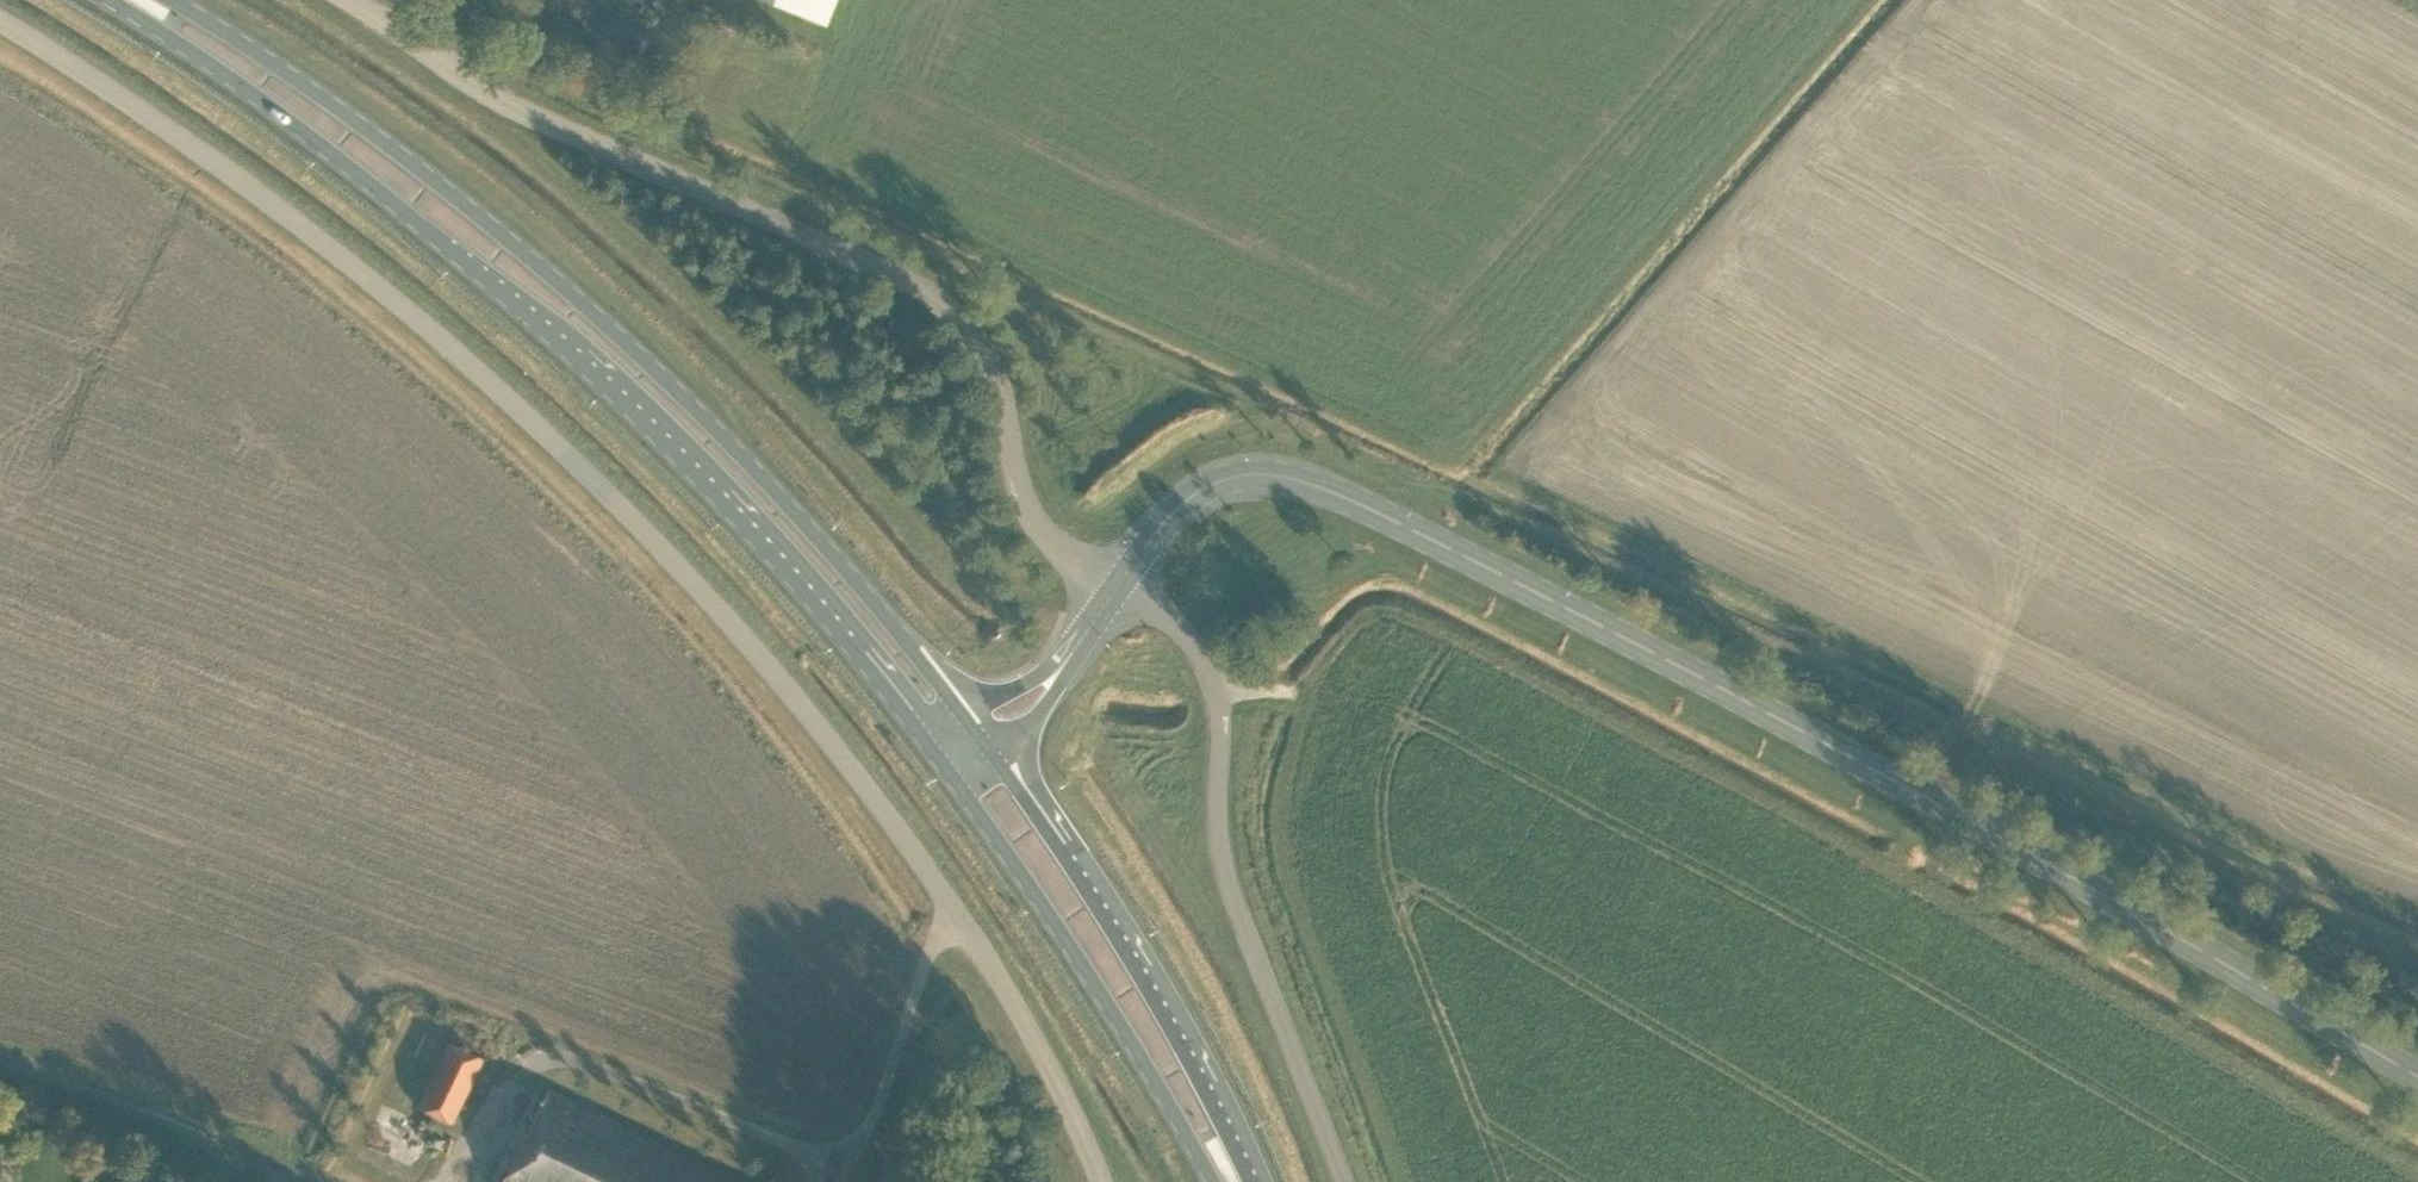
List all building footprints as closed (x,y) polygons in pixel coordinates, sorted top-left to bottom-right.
[(826,24),(836,0),(767,0),(826,24)] [(485,1059),(449,1041),(417,1106),(453,1123),(485,1059)] [(544,1084),(499,1181),(758,1181),(544,1084)]
